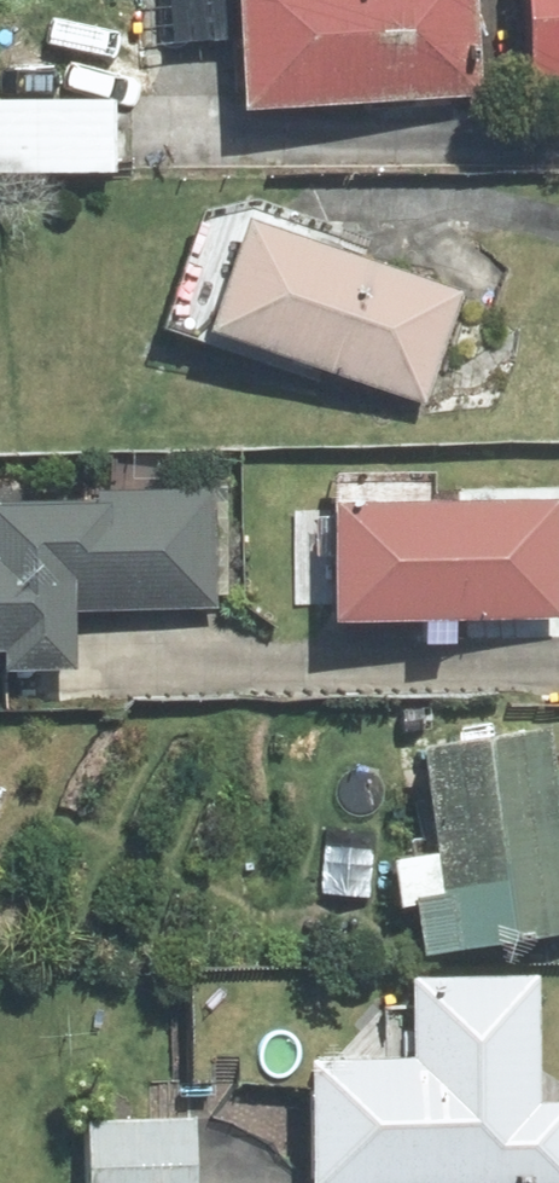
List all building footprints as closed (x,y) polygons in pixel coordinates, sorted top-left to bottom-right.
[(227,116),(471,98),(464,0),(218,0),(227,116)] [(511,87),(558,83),(558,0),(503,0),(511,87)] [(0,109),(0,176),(102,176),(101,108),(0,109)] [(448,300),(226,232),(192,338),(415,407),(448,300)] [(0,511),(0,676),(58,674),(56,616),(210,612),(206,494),(137,496),(137,507),(0,511)] [(545,511),(296,518),(298,592),(312,592),(313,630),(548,623),(545,511)] [(558,939),(558,907),(531,740),(405,761),(422,861),(376,869),(383,913),(398,910),(407,964),(558,939)] [(295,1182),(558,1182),(558,1110),(526,1110),(523,985),(397,987),(398,1070),(293,1072),(295,1182)] [(76,1131),(77,1182),(187,1182),(186,1129),(76,1131)]
